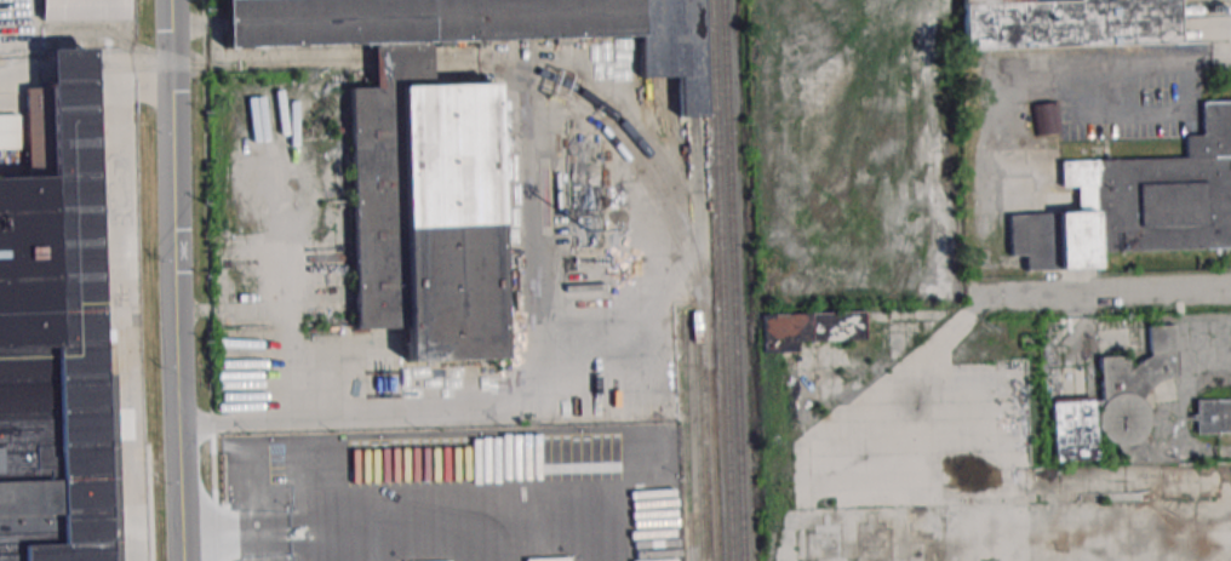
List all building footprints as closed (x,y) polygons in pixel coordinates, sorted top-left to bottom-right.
[(42,21),(130,19),(129,0),(42,0),(42,21)] [(222,52),(220,0),(636,0),(637,40),(430,46),(431,87),(372,88),(371,48),(222,52)] [(637,40),(639,80),(677,79),(680,119),(702,119),(698,0),(636,0),(637,40)] [(1179,39),(1178,0),(961,0),(963,47),(1179,39)] [(91,46),(51,47),(52,87),(27,88),(29,174),(0,175),(0,560),(108,560),(91,46)] [(347,90),(372,88),(431,87),(493,86),(500,365),(405,368),(405,332),(354,333),(347,90)] [(1061,186),(1077,186),(1078,212),(1009,213),(1010,256),(1024,256),(1025,270),(1097,269),(1097,251),(1230,249),(1230,101),(1202,102),(1203,135),(1185,135),(1186,158),(1060,160),(1061,186)] [(1058,104),(1037,104),(1037,131),(1058,131),(1058,104)] [(10,147),(10,116),(0,116),(0,147),(10,147)] [(762,314),(762,352),(797,352),(797,342),(864,340),(864,312),(762,314)] [(1052,400),(1053,462),(1098,460),(1097,432),(1132,462),(1131,449),(1149,429),(1148,392),(1161,377),(1176,377),(1175,325),(1149,325),(1149,358),(1142,358),(1135,366),(1123,356),(1100,357),(1101,396),(1098,399),(1052,400)] [(1230,433),(1230,400),(1195,400),(1195,433),(1230,433)]
